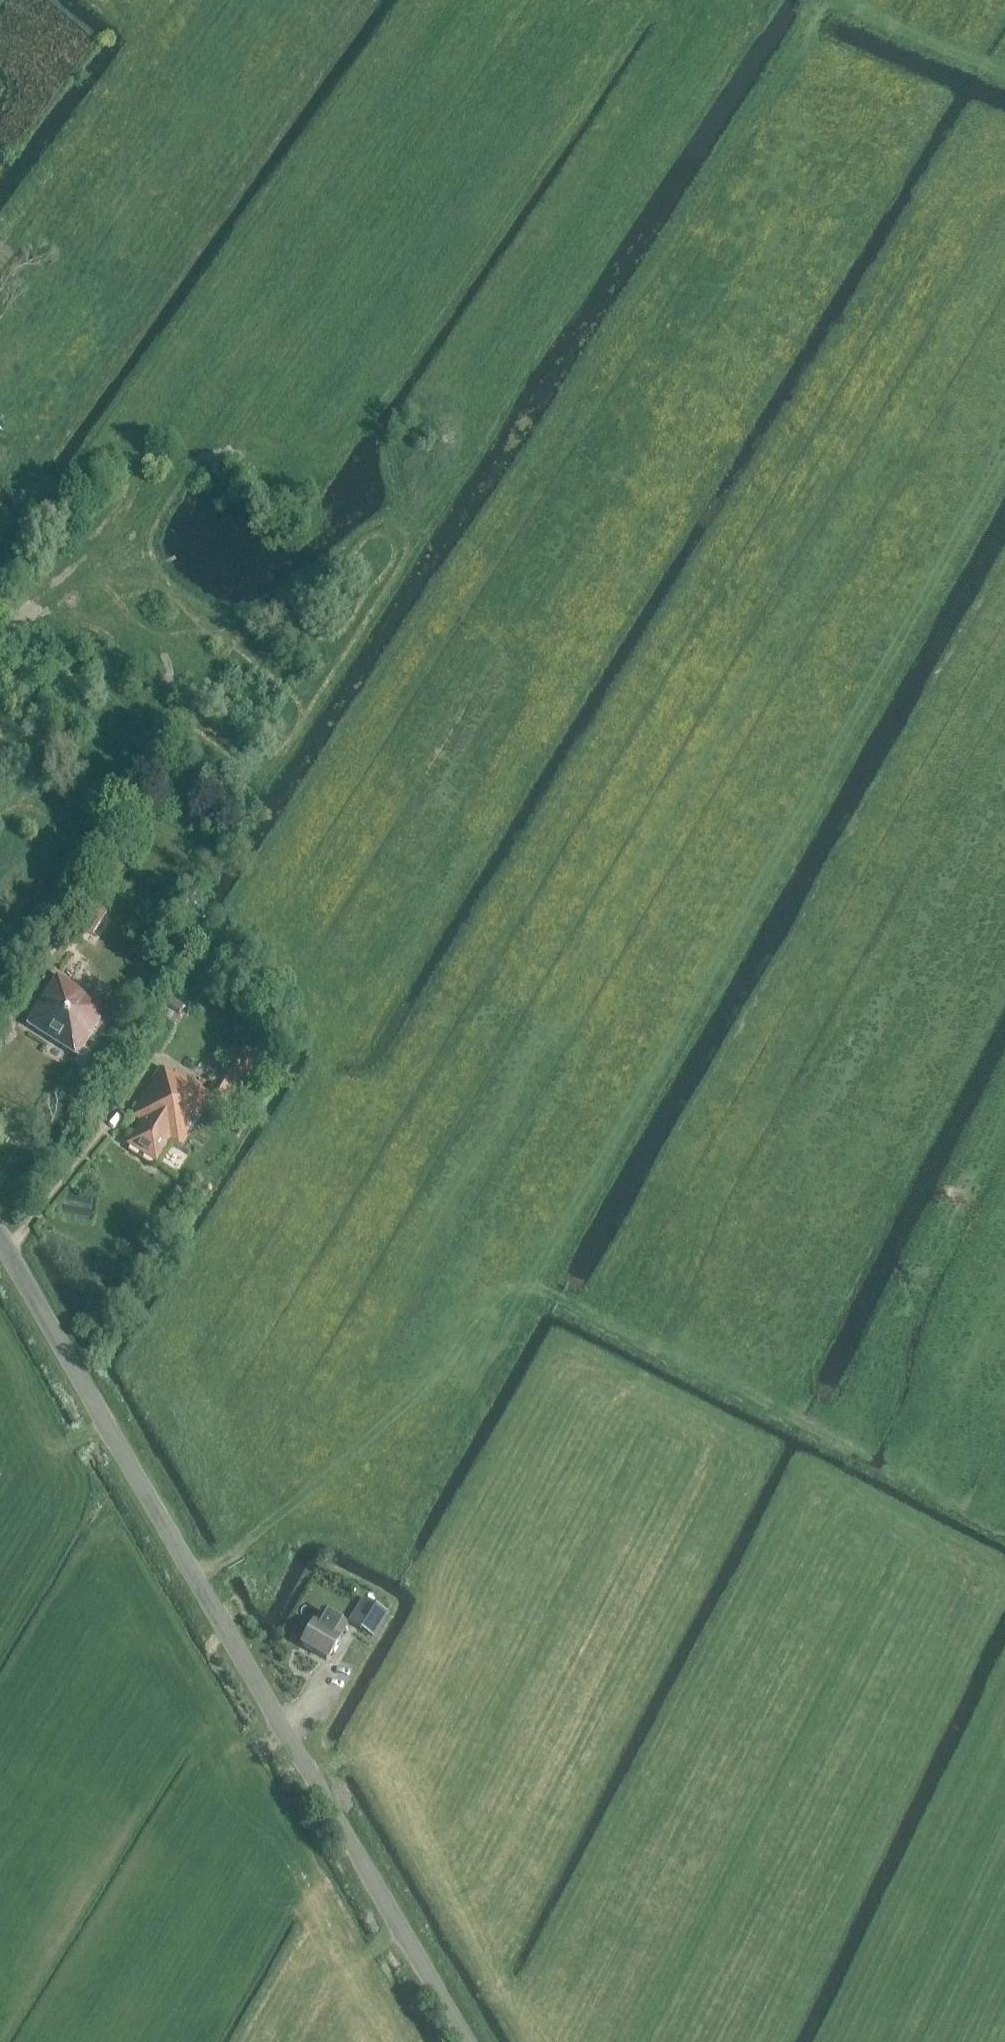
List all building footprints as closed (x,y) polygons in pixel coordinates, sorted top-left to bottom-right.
[(91,936),(106,914),(79,896),(64,917),(91,936)] [(76,1057),(105,1011),(92,1003),(93,1000),(56,976),(25,1025),(76,1057)] [(222,1105),(255,1053),(239,1043),(207,1094),(176,1075),(173,1078),(159,1069),(129,1117),(140,1123),(126,1146),(155,1165),(170,1142),(180,1149),(212,1099),(222,1105)] [(360,1631),(375,1607),(363,1599),(348,1623),(360,1631)] [(346,1626),(321,1612),(313,1626),(312,1625),(300,1647),(326,1662),(338,1640),(346,1626)]
